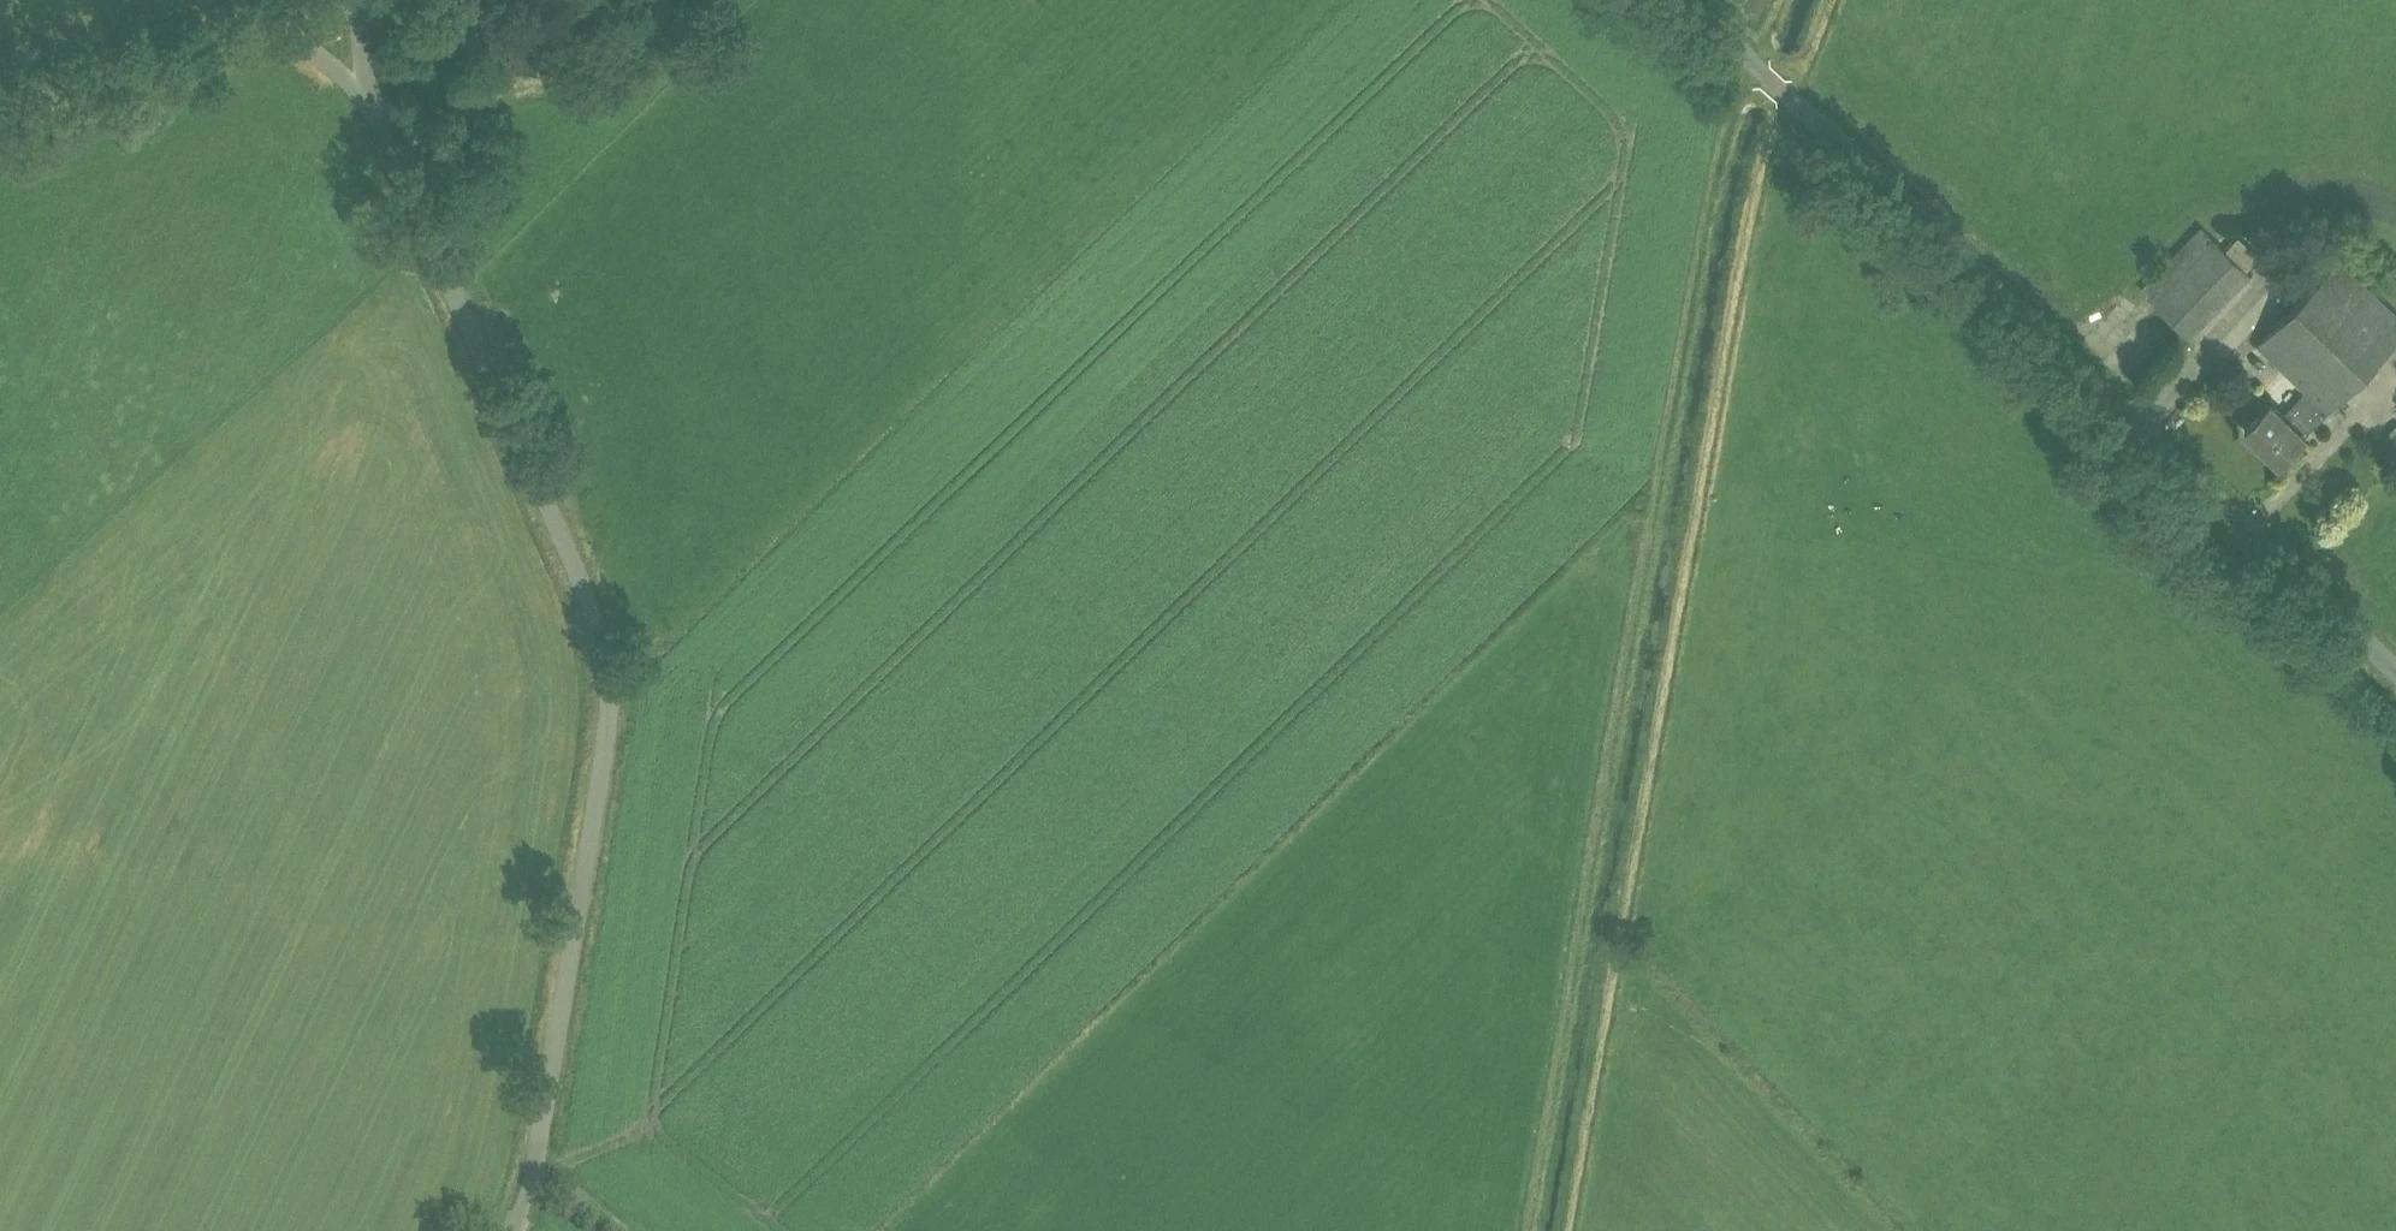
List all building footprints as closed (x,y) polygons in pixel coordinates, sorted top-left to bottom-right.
[(2192,337),(2253,275),(2202,226),(2140,289),(2192,337)] [(2395,339),(2395,312),(2342,260),(2261,345),(2307,389),(2284,413),(2274,404),(2246,432),(2282,467),(2309,439),(2305,435),(2395,339)]
